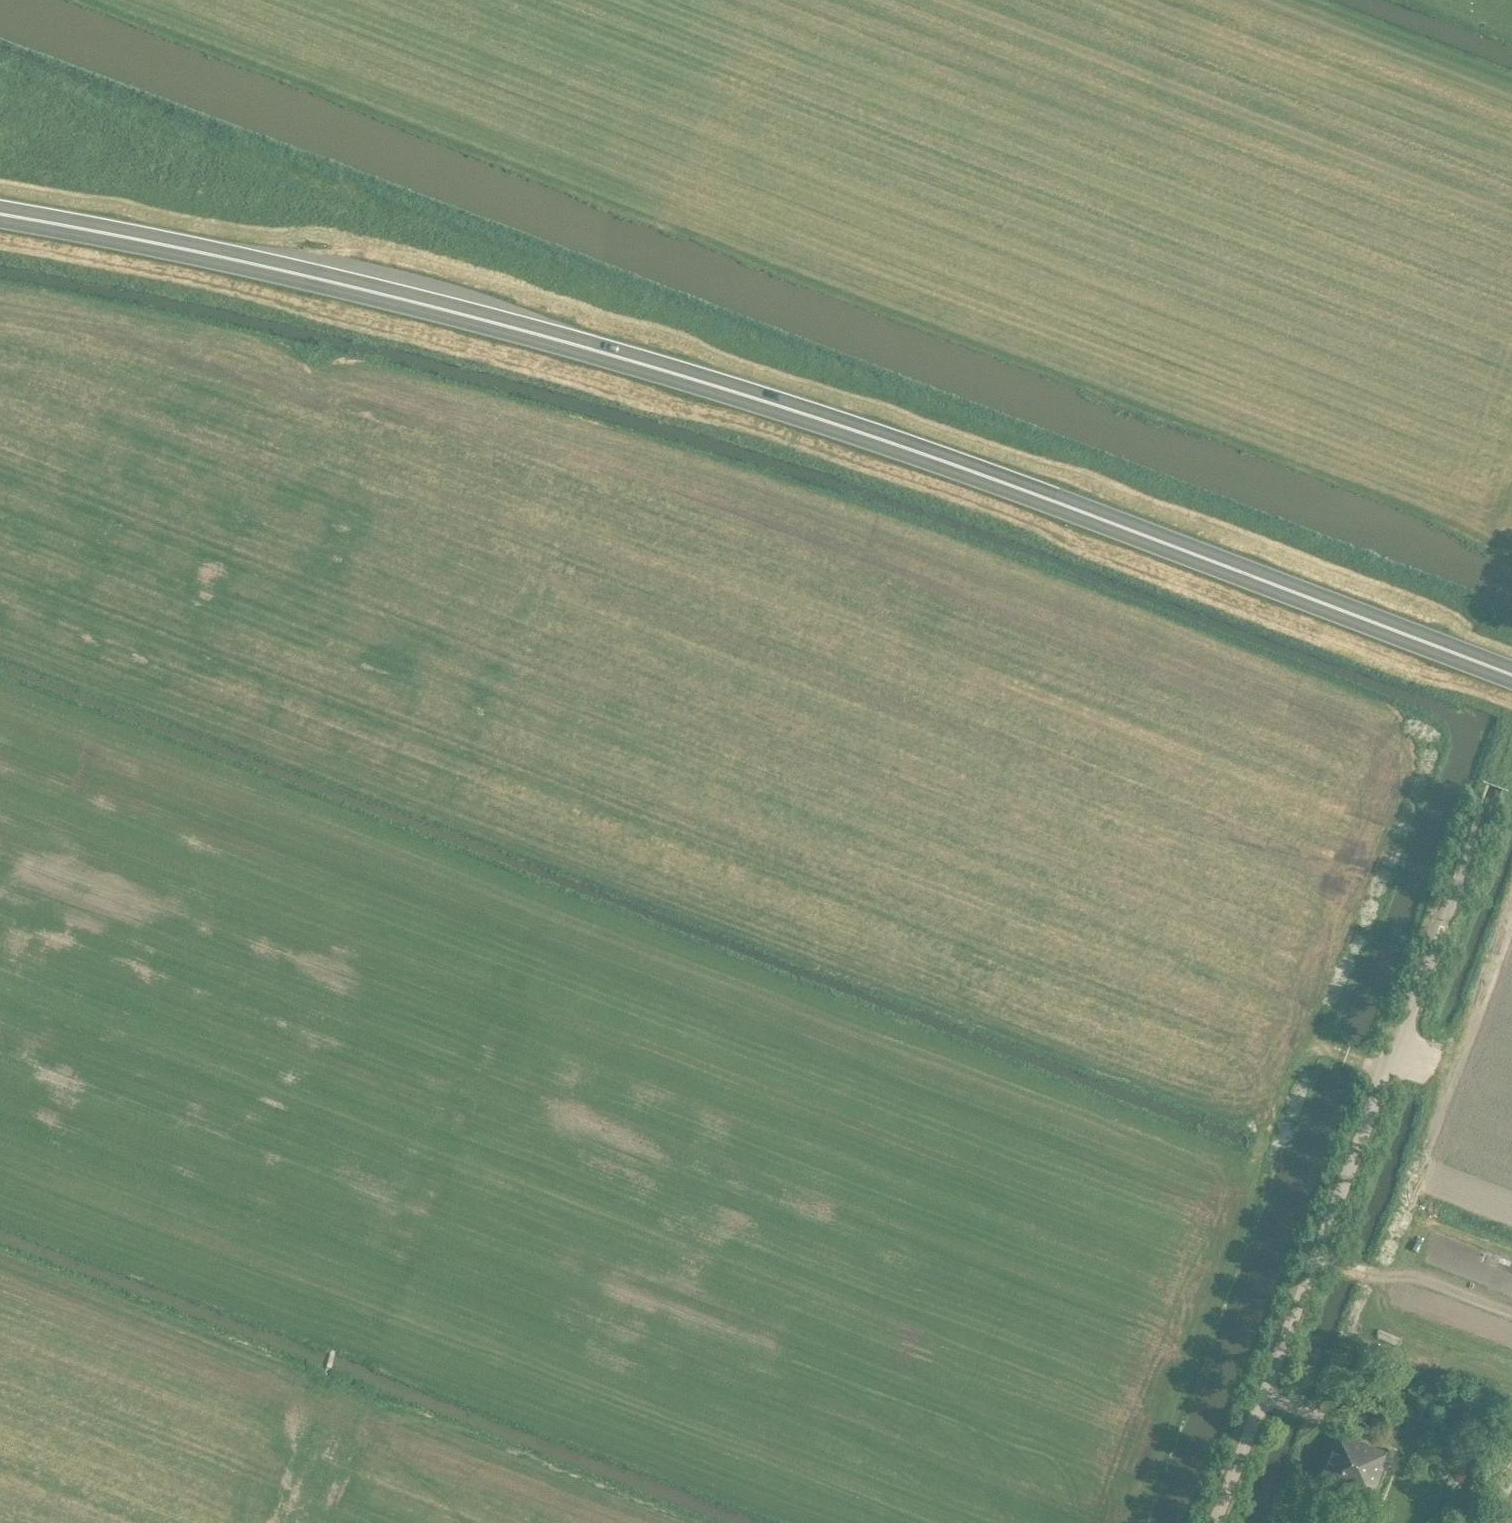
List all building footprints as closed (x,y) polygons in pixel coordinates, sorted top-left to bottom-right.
[(1339,1433),(1320,1480),(1357,1493),(1355,1498),(1371,1504),(1385,1468),(1382,1466),(1388,1453),(1339,1433)]
